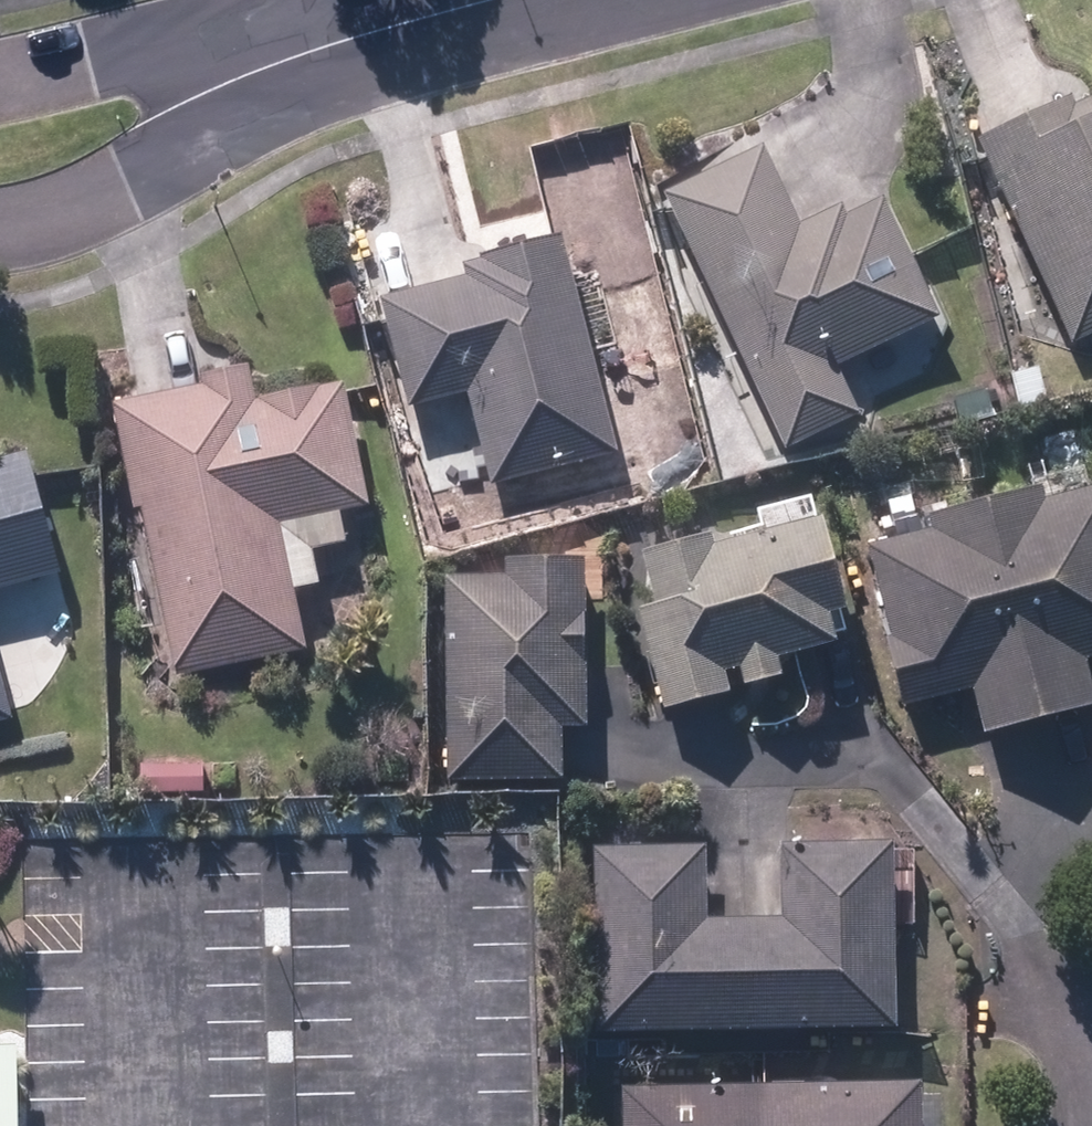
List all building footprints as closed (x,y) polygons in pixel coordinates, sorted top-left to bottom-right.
[(1072,344),(1091,335),(1091,101),(1075,109),(1071,101),(978,143),(1072,344)] [(668,199),(787,450),(857,417),(832,366),(936,317),(882,203),(845,220),(840,209),(800,228),(764,153),(668,199)] [(470,391),(494,485),(616,454),(561,238),(482,258),(484,266),(467,270),(468,279),(381,302),(398,369),(378,374),(387,406),(407,402),(408,408),(470,391)] [(142,509),(176,678),(297,653),(272,525),(366,507),(343,386),(250,404),(243,370),(201,377),(203,389),(114,407),(134,512),(142,509)] [(1011,379),(1019,412),(1046,404),(1037,372),(1011,379)] [(602,389),(609,400),(622,401),(629,388),(622,376),(608,377),(602,389)] [(954,401),(963,428),(994,418),(986,392),(954,401)] [(60,573),(27,456),(0,463),(0,589),(60,573)] [(986,734),(1091,707),(1091,696),(1082,658),(1091,656),(1091,490),(1043,502),(1039,489),(935,517),(937,528),(867,547),(891,639),(887,640),(904,706),(975,688),(986,734)] [(640,612),(665,712),(729,695),(723,672),(739,667),(744,685),(780,676),(775,657),(834,641),(825,612),(841,607),(819,517),(712,543),(710,536),(644,551),(657,607),(640,612)] [(446,579),(448,783),(561,784),(560,728),(584,729),(583,560),(505,560),(505,580),(446,579)] [(10,717),(0,682),(0,720),(10,717)] [(138,769),(139,796),(204,795),(203,768),(138,769)] [(591,850),(595,1033),(895,1026),(891,843),(781,846),(783,918),(706,920),(704,848),(591,850)] [(16,1049),(0,1050),(0,1125),(18,1125),(16,1049)] [(621,1125),(919,1125),(919,1084),(620,1089),(621,1125)]
